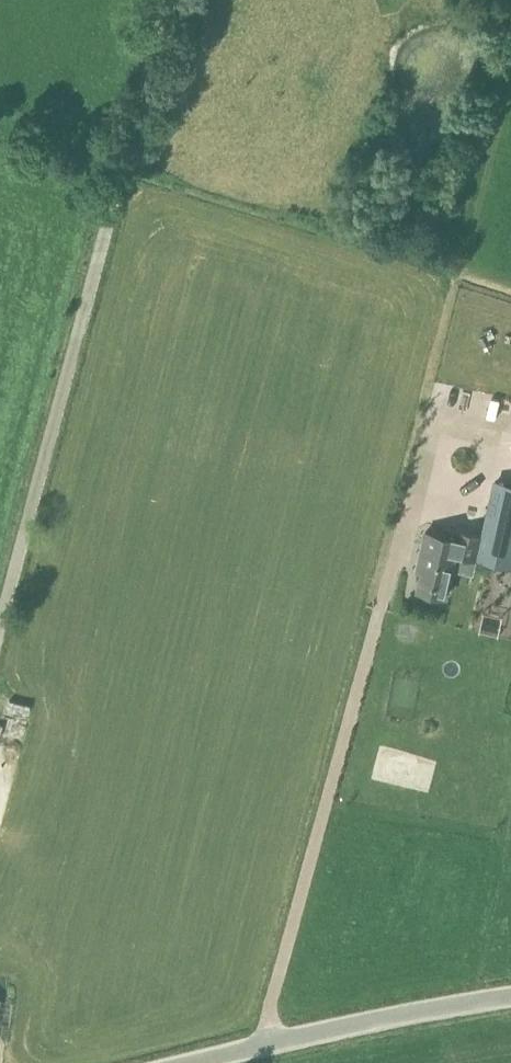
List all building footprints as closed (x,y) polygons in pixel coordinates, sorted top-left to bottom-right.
[(485,383),(466,410),(492,427),(510,399),(485,383)] [(496,480),(484,537),(478,560),(510,567),(510,483),(496,480)] [(446,535),(427,531),(418,570),(423,571),(419,590),(446,596),(456,556),(478,561),(478,560),(484,537),(448,528),(446,535)]
